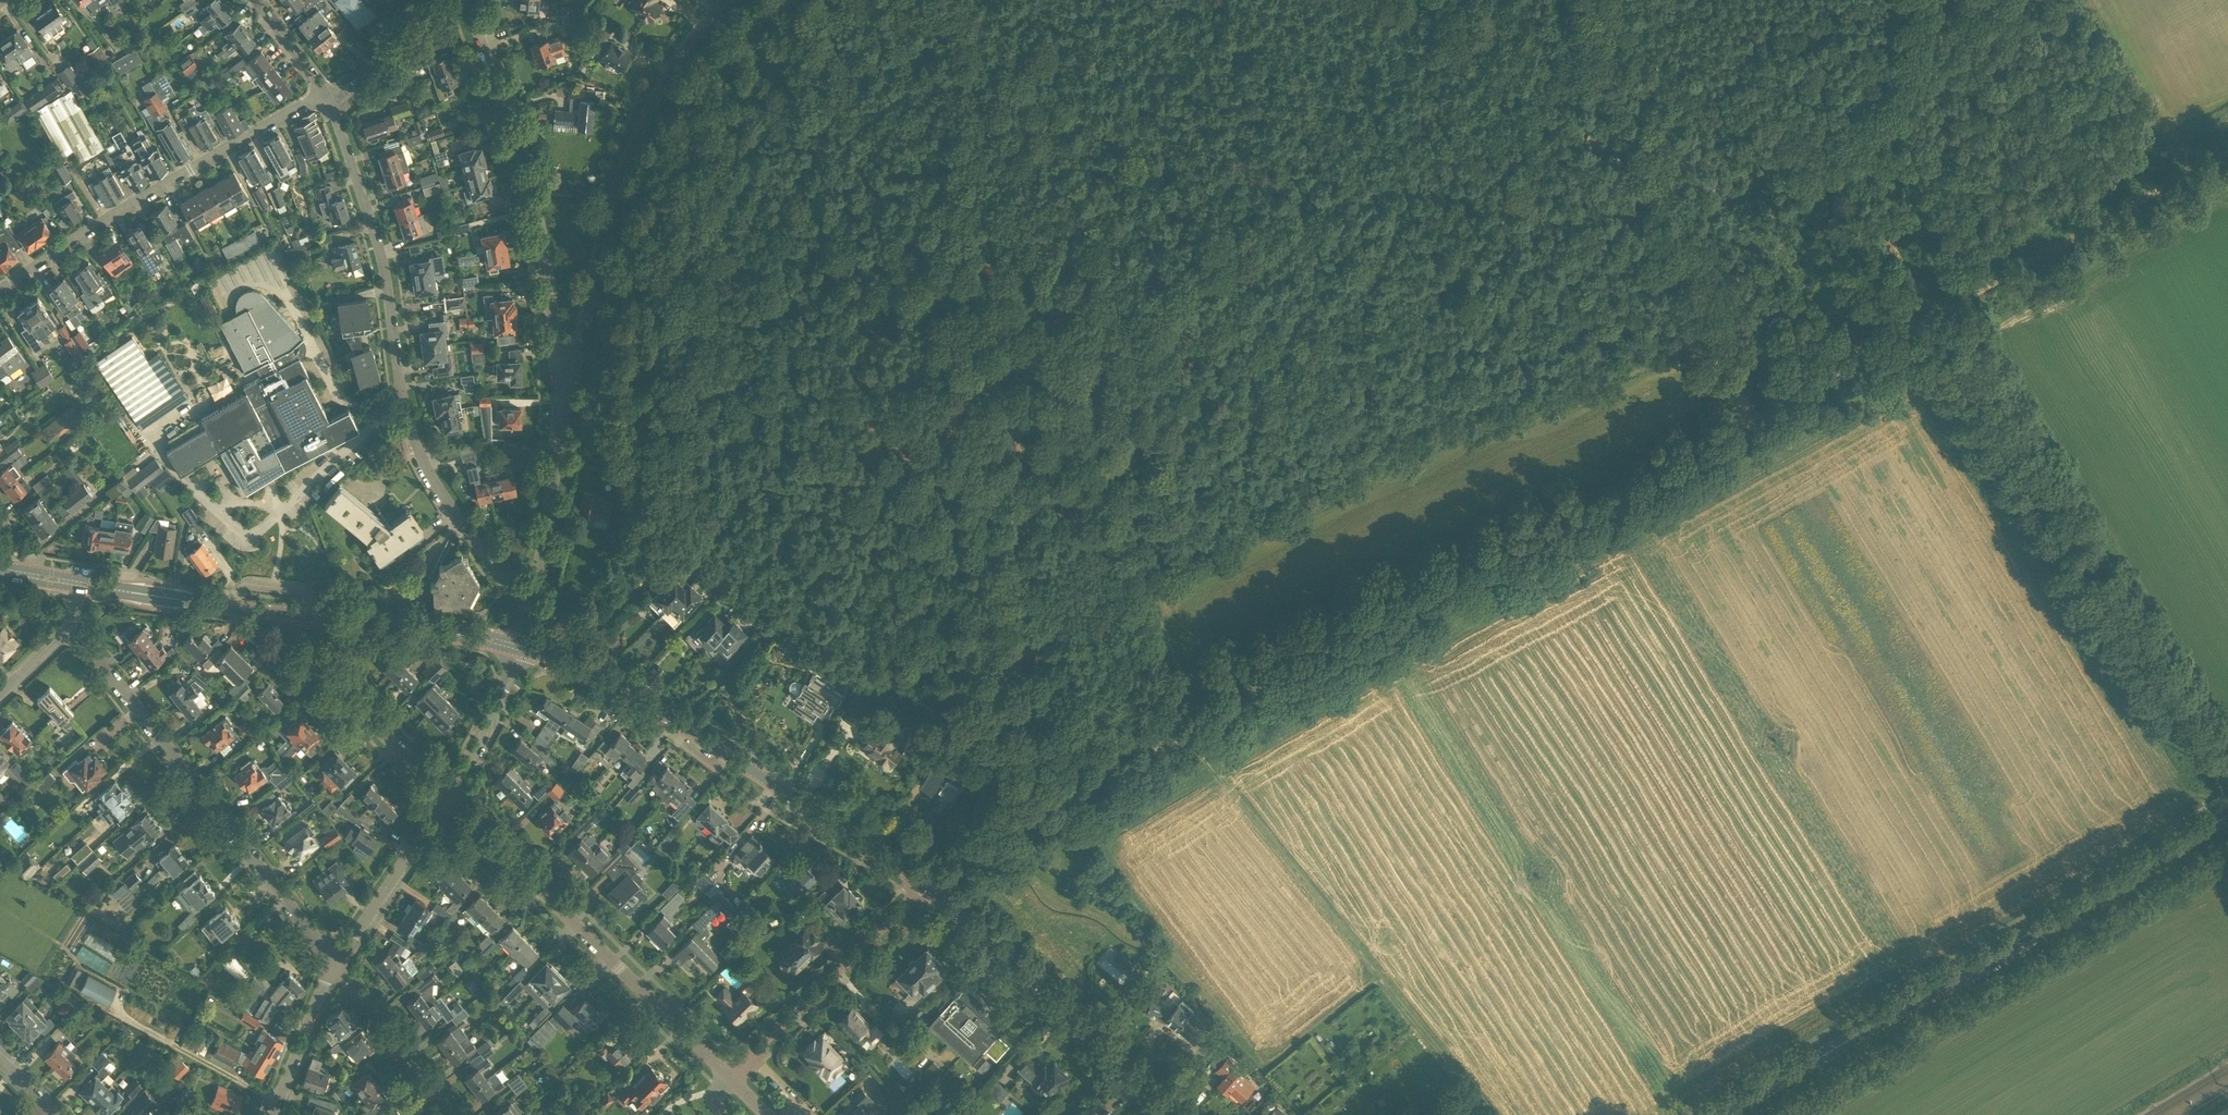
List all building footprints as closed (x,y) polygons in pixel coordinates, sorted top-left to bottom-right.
[(94,0),(79,0),(82,5),(86,2),(95,14),(101,10),(94,0)] [(101,10),(101,9),(99,6),(108,0),(94,0),(101,10)] [(184,0),(179,5),(183,11),(194,3),(196,1),(195,0),(184,0)] [(225,5),(221,0),(211,0),(204,6),(199,10),(201,12),(198,15),(203,22),(225,5)] [(317,0),(284,0),(283,1),(294,15),(301,9),(302,11),(304,10),(317,0)] [(304,10),(309,16),(320,31),(319,32),(329,44),(334,41),(332,39),(336,35),(327,24),(330,22),(322,12),(331,5),(327,0),(317,0),(304,10)] [(331,5),(335,10),(340,6),(344,11),(343,11),(344,12),(345,12),(347,15),(348,17),(348,16),(357,27),(366,19),(367,21),(375,15),(369,7),(367,8),(360,0),(327,0),(331,5)] [(516,8),(530,10),(529,15),(537,16),(539,0),(517,0),(516,8)] [(635,2),(630,8),(645,20),(647,17),(651,20),(662,7),(654,1),(655,0),(633,0),(635,2)] [(567,14),(583,9),(581,2),(569,5),(569,6),(565,8),(565,7),(551,12),(553,19),(567,14)] [(65,17),(54,3),(53,4),(51,3),(50,4),(49,6),(44,10),(59,31),(64,27),(60,21),(65,17)] [(194,3),(183,11),(187,17),(198,8),(194,3)] [(225,5),(203,22),(200,25),(206,32),(218,22),(220,25),(233,15),(225,5)] [(59,31),(44,10),(38,14),(36,14),(35,15),(34,17),(33,18),(43,32),(48,29),(53,35),(59,31)] [(581,40),(574,20),(582,17),(580,10),(561,17),(563,24),(566,23),(572,43),(581,40)] [(132,13),(129,14),(135,23),(139,19),(137,16),(134,14),(132,13)] [(309,16),(305,19),(301,13),(294,18),(318,49),(323,46),(324,48),(329,44),(319,32),(320,31),(309,16)] [(225,50),(247,33),(240,23),(226,34),(230,38),(221,45),(225,50)] [(592,33),(601,38),(597,46),(605,51),(601,57),(602,57),(600,60),(609,65),(610,62),(621,69),(631,53),(611,41),(610,43),(606,41),(611,31),(598,23),(592,33)] [(5,38),(21,62),(33,53),(27,44),(17,29),(15,31),(13,30),(10,32),(10,34),(5,38)] [(255,43),(247,33),(225,50),(229,55),(237,48),(241,53),(255,43)] [(536,63),(537,64),(554,59),(554,58),(565,54),(559,36),(531,46),(533,54),(531,54),(534,63),(536,63)] [(3,61),(10,70),(21,62),(5,38),(0,41),(0,57),(3,61)] [(213,48),(220,45),(217,39),(210,42),(213,48)] [(99,46),(87,54),(97,67),(108,59),(99,46)] [(112,62),(119,75),(142,61),(135,48),(112,62)] [(271,64),(261,51),(247,62),(244,57),(223,73),(227,78),(237,70),(243,66),(253,78),(271,64)] [(186,74),(199,66),(189,52),(178,60),(186,74)] [(437,73),(452,68),(447,54),(432,59),(437,73)] [(271,64),(253,78),(251,79),(255,84),(258,82),(264,90),(281,77),(271,64)] [(69,65),(57,73),(67,87),(79,79),(69,65)] [(452,68),(437,73),(432,75),(434,82),(439,80),(445,96),(453,93),(451,85),(458,83),(452,68)] [(94,75),(100,85),(107,80),(101,70),(94,75)] [(188,76),(191,82),(201,76),(197,70),(188,76)] [(150,81),(160,99),(174,91),(163,73),(150,81)] [(93,84),(88,76),(81,81),(86,88),(93,84)] [(281,77),(264,90),(268,96),(274,103),(279,99),(286,94),(286,95),(292,90),(281,77)] [(41,90),(48,100),(64,89),(56,78),(48,83),(49,85),(41,90)] [(79,81),(72,85),(79,95),(86,91),(79,81)] [(160,99),(150,81),(143,85),(149,95),(145,98),(151,108),(154,114),(156,113),(165,107),(160,99)] [(570,97),(569,111),(555,110),(553,131),(577,133),(577,128),(592,129),(594,101),(580,100),(580,97),(593,99),(594,90),(582,89),(574,88),(568,88),(568,96),(570,97)] [(41,90),(26,100),(33,110),(48,100),(41,90)] [(60,157),(69,152),(72,150),(78,162),(104,148),(71,90),(34,111),(60,157)] [(605,91),(595,90),(595,98),(605,98),(605,91)] [(257,112),(249,96),(243,99),(239,91),(230,96),(231,97),(228,99),(227,99),(217,104),(207,110),(210,116),(215,113),(228,137),(244,129),(249,126),(244,118),(240,121),(232,107),(244,101),(251,115),(257,112)] [(255,93),(249,96),(257,112),(263,109),(255,93)] [(28,109),(22,101),(17,104),(16,110),(20,115),(28,109)] [(393,113),(379,118),(380,120),(370,123),(370,121),(364,123),(365,125),(363,126),(367,138),(369,137),(371,142),(379,140),(377,134),(397,128),(394,118),(411,113),(407,101),(390,106),(393,113)] [(191,112),(209,143),(216,139),(217,139),(208,124),(213,122),(204,107),(200,110),(196,110),(193,105),(188,108),(190,112),(191,112)] [(154,114),(151,108),(145,112),(156,130),(158,128),(160,130),(159,130),(162,135),(163,135),(166,139),(162,141),(175,164),(183,159),(164,127),(159,120),(156,113),(154,114)] [(424,118),(435,114),(433,110),(423,114),(424,118)] [(328,149),(314,119),(316,118),(314,111),(302,117),(305,123),(303,123),(309,135),(309,134),(318,154),(328,149)] [(191,112),(190,112),(177,120),(182,129),(188,126),(201,148),(209,143),(191,112)] [(538,114),(538,121),(546,122),(546,114),(538,114)] [(27,124),(30,118),(24,115),(21,121),(27,124)] [(165,116),(159,120),(183,159),(191,154),(185,144),(186,143),(183,138),(182,139),(169,117),(165,116)] [(419,132),(424,131),(420,119),(413,121),(417,133),(419,132)] [(309,135),(303,123),(294,128),(308,158),(318,154),(309,134),(309,135)] [(428,131),(425,132),(427,140),(444,134),(442,127),(439,127),(438,123),(427,127),(428,131)] [(140,184),(147,180),(140,169),(142,168),(137,159),(135,160),(132,155),(134,154),(120,130),(112,135),(119,148),(119,147),(140,184)] [(424,131),(419,132),(420,134),(406,139),(409,146),(427,140),(425,132),(425,131),(424,131)] [(144,133),(140,136),(160,172),(167,168),(160,157),(162,156),(157,147),(153,149),(148,140),(148,139),(144,133)] [(270,138),(290,174),(298,170),(295,164),(292,158),(291,158),(278,134),(270,138)] [(160,172),(140,136),(132,141),(137,150),(139,149),(143,156),(141,157),(146,166),(148,165),(154,176),(160,172)] [(290,174),(270,138),(262,142),(274,163),(271,165),(280,180),(290,175),(290,174)] [(384,171),(407,164),(401,145),(400,146),(399,143),(398,140),(383,144),(385,151),(381,152),(382,156),(380,157),(384,171)] [(119,147),(119,148),(111,152),(125,178),(127,176),(134,188),(140,184),(119,147)] [(253,148),(246,152),(263,183),(270,179),(267,172),(253,148)] [(465,169),(483,164),(485,163),(484,161),(486,159),(484,155),(482,154),(481,148),(474,150),(474,148),(460,152),(461,153),(457,154),(459,161),(462,160),(465,169)] [(115,161),(108,150),(101,154),(108,165),(115,161)] [(446,150),(434,153),(434,154),(438,167),(445,165),(443,159),(448,158),(446,150)] [(263,183),(246,152),(238,157),(252,181),(255,187),(263,183)] [(299,163),(304,161),(300,152),(295,154),(299,163)] [(50,166),(61,184),(72,178),(61,160),(50,166)] [(407,164),(384,171),(389,186),(405,181),(402,173),(409,171),(407,164)] [(483,164),(465,169),(462,170),(466,184),(487,178),(483,164)] [(126,194),(113,172),(110,167),(103,170),(99,172),(101,177),(105,185),(107,184),(116,200),(126,194)] [(234,171),(220,179),(235,203),(248,195),(234,171)] [(326,173),(328,181),(335,178),(333,171),(326,173)] [(422,185),(434,181),(439,179),(437,172),(419,178),(422,185)] [(105,185),(101,177),(93,182),(107,205),(116,200),(107,184),(105,185)] [(489,177),(487,178),(466,184),(468,190),(464,192),(467,203),(474,201),(474,198),(493,192),(493,190),(494,189),(493,184),(491,184),(489,177)] [(235,203),(220,179),(207,187),(221,211),(235,203)] [(439,183),(423,188),(422,188),(425,196),(442,191),(439,183)] [(207,187),(194,194),(208,219),(221,211),(207,187)] [(284,203),(277,187),(270,190),(277,207),(284,203)] [(253,192),(259,203),(266,199),(259,188),(253,192)] [(343,199),(332,202),(329,191),(322,193),(321,188),(315,190),(323,217),(329,216),(331,223),(339,220),(341,226),(351,223),(343,199)] [(451,195),(449,189),(443,190),(444,197),(451,195)] [(61,199),(63,202),(57,206),(64,216),(60,219),(64,226),(68,223),(69,224),(82,216),(71,199),(76,196),(73,191),(61,199)] [(208,219),(194,194),(181,202),(195,227),(208,219)] [(400,221),(416,216),(411,201),(396,206),(400,221)] [(175,238),(176,238),(181,234),(186,243),(194,238),(185,224),(178,228),(175,224),(177,223),(166,204),(158,209),(175,238)] [(43,210),(46,217),(51,214),(47,208),(43,210)] [(175,238),(158,209),(150,214),(161,232),(163,231),(165,236),(164,237),(167,243),(171,240),(174,245),(179,243),(176,238),(175,238)] [(422,214),(416,216),(400,221),(403,228),(401,230),(402,233),(405,234),(405,235),(420,231),(421,235),(428,233),(422,214)] [(452,216),(454,224),(465,221),(463,214),(452,216)] [(42,218),(30,226),(41,242),(53,234),(42,218)] [(469,222),(453,226),(455,234),(471,230),(469,222)] [(134,227),(157,264),(162,260),(159,249),(163,247),(155,233),(150,236),(142,223),(134,227)] [(5,267),(7,266),(8,266),(11,264),(11,263),(18,259),(13,251),(18,247),(12,239),(5,228),(2,224),(0,225),(0,235),(2,238),(0,239),(0,259),(5,267)] [(16,236),(9,225),(5,228),(12,239),(16,236)] [(41,242),(30,226),(18,234),(29,250),(41,242)] [(157,264),(134,227),(127,232),(139,251),(137,253),(150,274),(160,269),(157,264)] [(450,228),(436,231),(438,238),(451,235),(450,228)] [(241,245),(257,237),(254,231),(238,239),(241,245)] [(477,253),(506,247),(503,232),(482,236),(483,244),(475,246),(477,253)] [(261,243),(257,237),(241,245),(244,251),(261,243)] [(294,246),(300,244),(297,237),(291,240),(294,246)] [(241,245),(238,239),(222,247),(225,254),(241,245)] [(133,273),(128,266),(133,262),(119,241),(99,254),(114,275),(124,268),(129,276),(133,273)] [(344,268),(361,264),(355,241),(331,248),(334,256),(335,256),(335,258),(331,259),(334,268),(343,265),(344,268)] [(310,254),(306,243),(287,250),(291,261),(310,254)] [(409,252),(420,250),(419,243),(408,245),(409,252)] [(241,245),(225,254),(228,260),(244,251),(241,245)] [(506,247),(477,253),(458,256),(459,264),(469,262),(469,261),(486,258),(488,266),(489,266),(490,272),(498,270),(497,265),(509,262),(506,247)] [(413,277),(432,274),(431,266),(437,265),(436,258),(411,263),(413,277)] [(208,269),(204,260),(194,265),(198,274),(208,269)] [(88,262),(80,267),(102,299),(112,292),(102,277),(99,279),(88,262)] [(102,299),(80,267),(73,272),(85,291),(81,294),(93,312),(106,304),(102,299)] [(444,272),(432,274),(413,277),(416,293),(417,293),(419,294),(423,293),(424,292),(435,290),(433,278),(436,277),(439,280),(445,279),(444,272)] [(479,285),(479,284),(478,276),(461,278),(463,287),(479,285)] [(76,297),(63,279),(55,284),(79,320),(85,316),(74,299),(76,297)] [(79,320),(55,284),(47,289),(64,315),(67,313),(74,324),(79,320)] [(172,446),(166,450),(180,474),(220,450),(244,489),(270,472),(272,476),(285,468),(285,467),(359,428),(349,409),(329,419),(308,379),(310,379),(299,358),(297,359),(293,351),(294,346),(302,339),(304,337),(303,337),(302,338),(263,295),(260,293),(256,291),(252,290),(248,290),(244,292),(241,294),(238,297),(236,301),(236,305),(236,309),(237,313),(220,322),(220,323),(223,329),(224,330),(227,336),(227,337),(231,343),(230,343),(234,351),(235,351),(238,357),(238,358),(241,364),(241,365),(242,365),(245,371),(244,372),(244,373),(255,367),(261,378),(244,386),(246,391),(202,419),(168,440),(172,446)] [(206,318),(218,311),(208,294),(201,298),(206,307),(201,310),(206,318)] [(491,301),(491,294),(484,295),(484,302),(486,302),(486,308),(485,308),(486,318),(514,315),(516,315),(515,305),(513,305),(512,298),(491,301)] [(39,336),(56,324),(58,322),(52,312),(49,314),(38,297),(19,311),(28,325),(21,330),(35,351),(44,344),(39,336)] [(445,300),(446,308),(447,309),(465,306),(464,297),(445,300)] [(139,314),(129,299),(123,303),(129,312),(127,314),(131,319),(139,314)] [(339,303),(342,332),(343,332),(346,331),(356,349),(353,350),(371,382),(378,381),(377,375),(378,374),(376,365),(374,353),(372,354),(370,345),(362,347),(360,339),(362,338),(360,335),(359,335),(357,330),(364,329),(371,327),(369,318),(367,299),(339,303)] [(423,346),(444,343),(443,333),(449,332),(447,320),(446,313),(440,314),(441,321),(428,322),(430,331),(421,332),(423,346)] [(514,315),(486,318),(487,325),(488,325),(489,333),(495,332),(498,332),(499,343),(515,341),(515,339),(516,337),(516,334),(514,332),(514,330),(516,330),(514,315)] [(81,350),(72,336),(65,324),(58,329),(66,341),(64,342),(78,361),(86,356),(81,350)] [(80,330),(72,336),(81,350),(89,344),(80,330)] [(132,336),(95,361),(135,420),(172,395),(132,336)] [(8,337),(1,342),(3,345),(0,347),(0,379),(4,384),(11,379),(7,373),(8,372),(6,369),(16,362),(12,356),(13,355),(14,356),(19,353),(8,337)] [(471,353),(484,352),(483,342),(471,343),(471,353)] [(446,358),(444,343),(423,346),(425,360),(446,358)] [(485,360),(484,352),(471,353),(472,361),(474,361),(474,365),(485,364),(485,360)] [(498,377),(511,376),(511,382),(520,381),(519,361),(514,361),(514,358),(509,359),(509,362),(492,362),(492,370),(498,370),(498,377)] [(45,363),(38,368),(48,381),(54,377),(45,363)] [(453,374),(451,365),(439,367),(433,368),(434,376),(453,374)] [(48,381),(38,368),(32,372),(41,386),(48,381)] [(474,382),(473,374),(460,376),(461,384),(474,382)] [(51,389),(46,383),(39,389),(43,394),(51,389)] [(441,413),(461,408),(460,400),(461,400),(459,392),(433,398),(437,413),(441,413)] [(491,405),(491,397),(491,395),(479,395),(479,405),(491,405)] [(478,404),(466,407),(468,412),(479,410),(478,404)] [(49,437),(79,417),(71,405),(41,424),(49,437)] [(463,414),(461,408),(441,413),(445,431),(461,427),(458,415),(463,414)] [(520,408),(500,408),(500,425),(521,425),(520,408)] [(95,416),(100,423),(106,419),(101,412),(95,416)] [(483,428),(484,439),(492,439),(491,428),(483,428)] [(17,439),(4,448),(9,454),(21,444),(17,439)] [(599,439),(596,454),(605,456),(608,441),(599,439)] [(516,451),(516,443),(503,442),(502,450),(516,451)] [(461,455),(475,450),(472,443),(459,447),(461,455)] [(21,474),(17,469),(22,465),(25,458),(18,448),(6,457),(10,463),(0,471),(0,481),(4,487),(21,474)] [(475,450),(461,455),(463,462),(465,461),(467,466),(470,480),(474,479),(478,501),(482,500),(482,502),(488,501),(488,499),(491,499),(487,480),(480,482),(476,464),(475,458),(477,458),(475,450)] [(588,468),(606,472),(609,460),(591,456),(588,468)] [(155,458),(126,480),(129,483),(136,491),(164,469),(155,458)] [(506,476),(500,477),(504,495),(507,495),(508,497),(514,495),(513,493),(517,493),(510,464),(504,466),(506,476)] [(55,505),(52,508),(55,513),(58,510),(63,516),(92,494),(84,483),(70,465),(64,469),(78,487),(55,505)] [(164,469),(152,479),(160,489),(172,480),(164,469)] [(504,495),(500,477),(499,471),(485,474),(487,480),(491,499),(492,498),(492,500),(503,498),(503,496),(504,495)] [(30,486),(21,474),(4,487),(14,499),(30,486)] [(37,491),(51,479),(47,474),(33,485),(37,491)] [(51,479),(37,491),(41,496),(45,494),(55,487),(50,481),(51,480),(51,479)] [(136,492),(142,499),(149,493),(144,486),(136,492)] [(368,535),(371,539),(366,542),(379,560),(423,529),(410,511),(388,527),(339,486),(325,503),(366,537),(368,535)] [(597,498),(598,494),(584,492),(579,520),(593,522),(593,519),(608,522),(611,500),(597,498)] [(45,494),(41,496),(39,498),(38,498),(22,510),(32,523),(48,511),(43,504),(49,499),(45,494)] [(628,509),(630,499),(622,498),(620,508),(628,509)] [(196,528),(202,524),(194,513),(192,514),(189,509),(184,512),(187,517),(186,518),(190,525),(192,523),(196,528)] [(48,511),(32,523),(42,536),(58,523),(48,511)] [(136,527),(143,532),(145,533),(153,520),(145,514),(139,523),(136,527)] [(175,524),(155,521),(153,523),(152,532),(158,533),(155,554),(172,556),(176,529),(175,528),(175,524)] [(114,529),(114,531),(111,548),(129,550),(133,525),(115,523),(114,529)] [(205,528),(202,524),(196,528),(199,532),(205,528)] [(98,546),(100,529),(85,527),(82,545),(97,547),(98,546)] [(100,529),(98,546),(111,548),(114,531),(100,529)] [(198,537),(191,542),(210,568),(213,571),(219,567),(216,563),(217,563),(202,542),(202,543),(198,537)] [(210,568),(191,542),(184,548),(188,553),(203,574),(210,568)] [(466,606),(473,594),(479,581),(461,554),(443,565),(443,564),(442,564),(441,564),(440,564),(440,565),(439,565),(439,566),(439,567),(439,568),(442,572),(437,580),(432,581),(431,581),(430,582),(430,583),(430,584),(431,585),(432,586),(433,586),(434,607),(466,606)] [(671,605),(690,585),(679,575),(675,579),(670,584),(668,582),(663,586),(665,589),(656,598),(667,609),(671,605)] [(690,585),(671,605),(682,615),(691,606),(694,608),(698,602),(696,601),(701,596),(690,585)] [(713,641),(727,626),(714,613),(695,634),(708,646),(713,641)] [(733,620),(727,626),(713,641),(726,653),(746,633),(733,620)] [(0,658),(3,655),(5,655),(7,653),(8,651),(9,649),(11,649),(13,647),(14,645),(17,642),(11,636),(13,635),(9,631),(8,632),(0,625),(0,658)] [(139,653),(153,642),(142,629),(134,635),(130,630),(125,634),(129,639),(139,653)] [(211,656),(218,649),(223,644),(218,639),(212,645),(207,641),(210,638),(205,634),(197,641),(191,634),(183,642),(199,658),(193,666),(197,670),(200,673),(205,667),(202,664),(211,656)] [(154,641),(153,642),(139,653),(150,667),(161,659),(165,664),(177,654),(171,647),(166,651),(162,646),(159,648),(154,641)] [(222,653),(218,649),(211,656),(202,664),(205,667),(207,669),(216,661),(226,671),(242,656),(231,645),(222,653)] [(253,667),(242,656),(226,671),(237,682),(229,691),(234,696),(236,693),(246,683),(249,680),(244,676),(253,667)] [(395,679),(407,667),(396,656),(389,662),(385,658),(379,664),(395,679)] [(436,668),(427,677),(433,682),(447,669),(436,657),(431,663),(436,668)] [(487,666),(483,662),(477,668),(480,672),(487,666)] [(436,668),(431,663),(422,672),(427,677),(436,668)] [(418,678),(407,667),(395,679),(406,690),(418,678)] [(200,673),(197,670),(190,677),(194,680),(185,687),(182,683),(181,684),(178,679),(171,684),(175,689),(170,692),(180,706),(201,690),(203,688),(211,682),(200,673)] [(805,683),(803,685),(798,682),(797,681),(796,681),(795,681),(794,681),(793,681),(792,681),(791,682),(790,683),(789,684),(789,685),(789,686),(789,687),(789,688),(789,689),(789,690),(790,691),(791,691),(791,692),(796,695),(795,698),(802,702),(799,706),(802,708),(799,713),(812,721),(821,708),(824,710),(830,700),(837,705),(844,695),(813,675),(807,684),(805,683)] [(277,691),(265,679),(254,690),(274,710),(283,701),(275,694),(277,691)] [(251,688),(246,683),(236,693),(245,701),(249,697),(246,693),(251,688)] [(72,721),(68,717),(73,713),(49,686),(37,696),(62,723),(61,724),(65,728),(72,721)] [(432,686),(417,701),(429,714),(445,698),(432,686)] [(862,700),(863,690),(855,689),(854,699),(862,700)] [(206,697),(201,690),(180,706),(189,717),(201,708),(200,708),(207,702),(204,698),(206,697)] [(867,700),(882,702),(883,693),(868,691),(867,700)] [(216,701),(219,706),(229,699),(224,695),(216,701)] [(303,697),(298,701),(304,706),(308,702),(303,697)] [(561,722),(568,712),(546,697),(539,707),(536,713),(545,719),(548,713),(555,718),(548,729),(543,726),(534,740),(543,748),(561,722)] [(445,698),(429,714),(445,729),(452,722),(449,719),(457,711),(445,698)] [(588,725),(568,712),(561,722),(588,740),(601,726),(593,719),(588,725)] [(290,745),(310,726),(299,715),(285,729),(291,735),(285,740),(290,745)] [(210,742),(216,750),(227,741),(233,749),(243,741),(236,733),(235,733),(229,725),(231,724),(226,717),(222,720),(221,720),(202,735),(208,743),(210,742)] [(866,725),(858,720),(854,725),(862,731),(866,725)] [(13,721),(5,728),(3,728),(0,731),(0,735),(19,755),(26,748),(25,746),(31,740),(13,721)] [(900,739),(880,725),(864,747),(877,757),(876,759),(889,768),(902,749),(896,744),(900,739)] [(290,745),(279,756),(284,761),(301,745),(311,755),(317,748),(313,744),(320,736),(310,726),(290,745)] [(619,752),(629,742),(628,741),(628,740),(620,733),(609,746),(603,740),(590,755),(596,761),(598,758),(607,766),(619,752)] [(543,758),(553,767),(558,761),(542,748),(538,753),(521,739),(511,750),(529,765),(534,759),(539,763),(543,758)] [(629,742),(619,752),(630,762),(620,773),(629,780),(627,782),(632,787),(646,772),(645,772),(644,773),(639,770),(646,762),(641,758),(645,754),(639,748),(637,750),(629,742)] [(568,766),(575,771),(587,754),(580,750),(568,766)] [(325,783),(346,762),(335,752),(322,765),(325,769),(318,777),(325,783)] [(0,754),(0,776),(4,772),(1,769),(8,762),(0,754)] [(54,754),(47,760),(53,766),(60,760),(54,754)] [(99,761),(95,756),(92,758),(89,754),(78,763),(76,760),(63,771),(70,780),(74,780),(79,776),(87,786),(99,776),(98,774),(105,768),(104,767),(105,766),(106,765),(106,764),(106,763),(105,762),(105,761),(104,760),(103,760),(102,760),(101,760),(100,760),(99,761)] [(951,797),(962,780),(950,772),(957,763),(946,755),(939,766),(942,768),(940,772),(933,766),(920,784),(932,792),(936,787),(951,797)] [(284,762),(273,771),(271,770),(270,771),(267,766),(263,766),(260,768),(254,760),(251,762),(250,760),(240,767),(242,769),(234,776),(237,780),(238,779),(245,787),(247,786),(250,789),(266,777),(268,779),(271,777),(276,784),(291,772),(284,762)] [(25,770),(18,762),(12,767),(21,776),(26,771),(25,770)] [(356,772),(346,762),(325,783),(331,790),(339,783),(343,786),(356,772)] [(507,772),(506,770),(496,781),(509,794),(524,780),(511,767),(507,772)] [(661,797),(679,777),(667,767),(663,771),(662,770),(660,772),(661,773),(659,775),(655,772),(647,781),(651,784),(657,790),(655,792),(661,797)] [(36,783),(41,790),(55,779),(49,772),(36,783)] [(683,781),(679,777),(661,797),(667,802),(669,800),(678,807),(685,799),(682,797),(691,787),(684,780),(683,781)] [(527,783),(524,780),(509,794),(522,807),(532,797),(527,792),(530,789),(526,784),(527,783)] [(99,812),(129,788),(126,784),(121,788),(115,781),(95,797),(102,805),(97,809),(99,812)] [(285,786),(282,781),(277,785),(280,790),(285,786)] [(538,800),(546,792),(550,787),(545,782),(533,794),(538,800)] [(550,787),(546,792),(554,799),(564,789),(556,782),(550,787)] [(317,789),(312,784),(307,789),(312,795),(317,789)] [(643,789),(637,784),(625,797),(631,802),(643,789)] [(372,805),(381,795),(371,785),(359,796),(370,807),(372,805)] [(129,788),(99,812),(94,817),(97,820),(103,815),(110,824),(134,804),(128,796),(133,792),(129,788)] [(6,808),(12,803),(0,792),(0,802),(6,808)] [(296,808),(310,798),(305,792),(291,802),(296,808)] [(340,804),(346,808),(356,798),(351,793),(340,804)] [(273,824),(290,811),(289,810),(291,808),(288,803),(286,805),(278,796),(274,799),(270,794),(262,800),(266,805),(262,809),(273,824)] [(397,811),(381,795),(372,805),(388,820),(397,811)] [(335,810),(337,807),(330,801),(321,810),(327,817),(335,810)] [(565,810),(560,815),(556,812),(561,808),(554,801),(536,819),(552,835),(566,822),(571,817),(565,810)] [(726,820),(727,819),(709,803),(697,816),(698,817),(697,818),(697,822),(700,825),(704,825),(705,823),(714,831),(709,836),(717,844),(724,837),(728,840),(729,839),(737,830),(726,820)] [(340,804),(337,807),(335,810),(356,824),(358,825),(362,819),(359,817),(359,816),(346,808),(340,804)] [(145,808),(137,814),(140,818),(114,840),(128,856),(146,841),(162,828),(148,811),(148,812),(145,808)] [(364,812),(359,816),(359,817),(362,819),(370,825),(374,819),(364,812)] [(573,833),(578,838),(592,824),(598,819),(593,814),(587,819),(573,833)] [(384,832),(387,827),(381,823),(378,828),(384,832)] [(358,825),(356,824),(353,829),(350,827),(345,835),(352,839),(352,840),(370,852),(378,839),(360,827),(358,825)] [(300,858),(317,844),(310,835),(314,832),(308,825),(305,828),(304,827),(285,842),(292,851),(293,850),(300,858)] [(320,839),(325,845),(326,847),(341,836),(335,828),(320,839)] [(586,833),(568,851),(579,862),(599,843),(590,834),(588,835),(586,833)] [(654,836),(650,840),(655,844),(658,839),(654,836)] [(753,836),(733,858),(734,863),(737,863),(740,859),(757,874),(773,858),(759,846),(762,843),(759,841),(759,842),(753,836)] [(346,844),(342,838),(336,842),(341,848),(346,844)] [(93,850),(86,843),(72,856),(78,863),(93,850)] [(591,873),(598,866),(610,854),(599,843),(579,862),(591,873)] [(162,869),(182,853),(175,844),(167,851),(160,857),(160,858),(155,861),(162,869)] [(2,856),(9,862),(15,855),(9,849),(2,856)] [(612,856),(599,868),(604,873),(608,869),(623,854),(618,849),(612,856)] [(101,860),(93,850),(78,863),(86,873),(101,860)] [(27,877),(39,865),(27,852),(14,865),(27,877)] [(619,882),(608,893),(609,892),(627,910),(640,896),(642,898),(648,892),(639,883),(643,879),(635,871),(639,867),(624,852),(623,854),(608,869),(616,877),(619,882)] [(182,853),(162,869),(157,873),(162,878),(166,875),(171,871),(173,873),(181,867),(181,868),(189,861),(182,853)] [(445,860),(431,874),(443,887),(457,873),(445,860)] [(330,900),(351,884),(352,883),(336,862),(313,879),(315,881),(313,882),(319,890),(321,888),(330,900)] [(70,867),(66,863),(53,874),(57,878),(70,867)] [(794,875),(783,864),(774,874),(786,885),(789,882),(800,893),(805,888),(804,886),(814,875),(804,865),(794,875)] [(665,871),(672,877),(676,872),(670,866),(665,871)] [(695,883),(701,876),(693,870),(688,876),(695,883)] [(132,889),(142,880),(134,871),(124,880),(132,889)] [(190,925),(194,921),(202,913),(196,908),(197,905),(206,898),(206,899),(214,892),(200,875),(199,876),(196,872),(186,881),(189,885),(177,894),(191,912),(184,919),(178,925),(183,931),(190,925)] [(701,876),(695,883),(715,900),(721,907),(730,915),(737,908),(717,891),(721,887),(705,872),(701,876)] [(457,873),(443,887),(456,899),(446,909),(451,913),(457,907),(465,899),(461,894),(470,885),(457,873)] [(148,887),(157,879),(153,875),(144,883),(148,887)] [(117,898),(127,889),(123,883),(113,892),(117,898)] [(805,908),(813,916),(815,915),(817,916),(820,913),(820,910),(827,903),(838,915),(840,913),(844,917),(854,907),(859,907),(859,895),(854,895),(849,889),(847,890),(843,886),(831,898),(824,890),(805,908)] [(659,910),(663,915),(647,931),(661,945),(674,933),(665,924),(680,910),(676,905),(683,898),(677,892),(659,910)] [(462,912),(474,924),(474,925),(480,919),(479,919),(491,906),(479,894),(465,909),(462,912)] [(711,897),(706,902),(709,906),(715,900),(711,897)] [(415,898),(406,912),(419,920),(424,924),(432,912),(423,906),(424,904),(415,898)] [(721,907),(715,900),(709,906),(692,924),(698,930),(721,907)] [(204,925),(207,929),(206,933),(209,936),(213,937),(217,940),(222,936),(231,929),(239,923),(234,917),(230,912),(225,906),(224,907),(221,903),(215,908),(218,911),(217,913),(209,920),(204,925)] [(446,909),(436,903),(432,909),(446,918),(448,916),(451,913),(446,909)] [(491,906),(479,919),(480,919),(491,930),(503,918),(491,906)] [(457,907),(451,913),(448,916),(452,921),(462,912),(457,907)] [(805,908),(796,916),(788,924),(798,935),(792,941),(793,942),(793,943),(790,943),(789,945),(788,947),(788,948),(790,950),(781,959),(779,962),(779,963),(779,964),(779,965),(780,965),(780,966),(781,967),(783,968),(784,968),(785,968),(788,967),(792,971),(822,943),(817,939),(818,937),(814,932),(813,933),(807,927),(816,919),(813,916),(805,908)] [(406,912),(397,926),(406,932),(407,929),(412,932),(419,920),(406,912)] [(525,940),(512,927),(500,939),(513,952),(525,940)] [(243,944),(253,934),(247,928),(237,938),(243,944)] [(83,943),(113,957),(118,945),(88,931),(83,943)] [(692,952),(710,970),(721,959),(695,933),(691,938),(691,937),(671,956),(679,964),(692,952)] [(482,949),(492,939),(488,934),(478,944),(482,949)] [(428,946),(415,938),(410,935),(406,941),(424,953),(428,946)] [(388,952),(380,958),(378,955),(371,961),(379,971),(382,969),(386,974),(402,961),(398,956),(404,947),(403,946),(406,941),(398,936),(395,941),(388,952)] [(492,939),(482,949),(479,951),(484,956),(497,943),(492,939)] [(241,945),(236,940),(229,946),(234,952),(241,945)] [(525,940),(513,952),(524,963),(524,964),(525,966),(539,953),(525,940)] [(74,953),(103,972),(110,961),(81,943),(74,953)] [(238,974),(245,965),(228,949),(220,958),(238,974)] [(925,990),(941,975),(936,969),(942,963),(928,949),(899,976),(900,976),(895,980),(904,990),(909,985),(913,990),(906,996),(912,1003),(922,994),(916,988),(920,984),(925,990)] [(728,950),(723,955),(728,959),(733,954),(728,950)] [(1129,963),(1120,956),(1116,961),(1124,968),(1129,963)] [(408,957),(402,961),(386,974),(396,987),(398,986),(399,988),(407,981),(406,979),(408,978),(412,974),(418,969),(408,957)] [(456,958),(449,962),(455,973),(462,969),(456,958)] [(432,962),(427,966),(431,971),(436,967),(432,962)] [(538,993),(558,973),(552,966),(550,967),(546,963),(527,982),(538,993)] [(73,986),(82,970),(74,966),(65,982),(73,986)] [(422,979),(431,972),(427,966),(417,973),(422,979)] [(527,972),(523,968),(522,968),(512,977),(517,982),(527,972)] [(189,975),(194,978),(198,973),(192,970),(189,975)] [(254,977),(275,1000),(277,999),(285,1006),(297,993),(299,995),(301,995),(305,992),(304,990),(302,988),(304,985),(289,972),(288,973),(284,970),(279,976),(283,979),(275,988),(257,971),(253,975),(254,977)] [(27,986),(33,980),(37,975),(29,971),(21,980),(27,986)] [(408,990),(413,997),(407,1002),(416,1014),(436,999),(432,993),(433,984),(438,979),(434,973),(424,981),(422,979),(408,990)] [(558,973),(538,993),(549,1005),(568,985),(564,981),(565,980),(558,973)] [(108,1005),(116,989),(88,974),(79,990),(108,1005)] [(1,999),(8,992),(11,996),(18,989),(9,980),(8,982),(0,975),(0,997),(1,999)] [(39,985),(45,979),(37,975),(33,980),(39,985)] [(275,1000),(254,977),(245,991),(252,995),(245,1007),(252,1011),(268,1021),(278,1003),(275,1000)] [(504,996),(509,1001),(524,986),(519,981),(520,981),(520,980),(503,997),(504,997),(504,996)] [(984,1001),(985,1000),(966,983),(954,996),(952,994),(939,1008),(941,1010),(929,1023),(973,1063),(985,1050),(997,1060),(1010,1045),(998,1035),(1010,1022),(990,1005),(989,1006),(984,1001)] [(747,1013),(748,1014),(757,1005),(744,992),(736,999),(724,988),(716,995),(724,1003),(722,1006),(738,1021),(747,1013)] [(64,1005),(69,1010),(78,1001),(74,996),(64,1005)] [(439,996),(436,999),(416,1014),(426,1026),(438,1017),(437,1016),(445,1010),(440,1004),(443,1002),(439,996)] [(17,1028),(37,1008),(26,997),(23,1000),(7,1015),(11,1020),(10,1021),(17,1028)] [(553,1015),(549,1019),(548,1018),(529,1037),(539,1046),(540,1046),(541,1046),(542,1046),(543,1046),(554,1034),(555,1033),(555,1032),(555,1031),(555,1030),(554,1030),(556,1028),(557,1028),(562,1023),(567,1028),(576,1019),(577,1019),(578,1019),(579,1019),(580,1019),(581,1018),(582,1020),(582,1021),(582,1022),(582,1023),(582,1024),(583,1025),(588,1030),(602,1016),(584,999),(573,1010),(574,1010),(571,1013),(563,1005),(553,1015)] [(1177,1027),(1189,1015),(1184,1010),(1185,1008),(1179,1002),(1174,1009),(1152,1001),(1148,1012),(1151,1013),(1151,1016),(1155,1017),(1157,1016),(1165,1019),(1166,1018),(1177,1027)] [(332,1046),(342,1039),(339,1035),(343,1031),(345,1033),(350,1030),(348,1028),(355,1022),(342,1006),(339,1003),(337,1003),(333,1006),(332,1008),(335,1012),(326,1019),(333,1028),(324,1035),(332,1046)] [(918,1005),(912,1012),(917,1017),(924,1011),(918,1005)] [(460,1010),(456,1014),(460,1019),(457,1022),(446,1030),(447,1032),(437,1040),(445,1051),(467,1035),(461,1028),(466,1024),(462,1019),(470,1013),(465,1007),(460,1010)] [(550,1012),(545,1007),(533,1019),(538,1024),(537,1024),(538,1025),(551,1011),(550,1012)] [(886,1037),(882,1032),(883,1031),(876,1023),(871,1028),(851,1007),(837,1020),(854,1038),(854,1037),(859,1042),(866,1035),(872,1041),(877,1046),(886,1037)] [(37,1008),(17,1028),(24,1035),(25,1034),(30,1038),(39,1029),(45,1023),(45,1022),(47,1020),(43,1015),(44,1015),(37,1008)] [(256,1028),(260,1021),(261,1020),(244,1010),(239,1018),(256,1028)] [(1202,1034),(1199,1031),(1195,1027),(1186,1019),(1190,1015),(1189,1015),(1177,1027),(1177,1028),(1177,1030),(1179,1032),(1181,1032),(1182,1030),(1195,1042),(1202,1034)] [(45,1023),(39,1029),(44,1033),(54,1023),(49,1018),(47,1020),(45,1022),(45,1023)] [(126,1024),(119,1021),(117,1026),(124,1029),(126,1024)] [(883,1029),(897,1042),(903,1036),(898,1031),(890,1023),(883,1029)] [(1205,1023),(1200,1029),(1210,1038),(1215,1033),(1205,1023)] [(50,1034),(55,1038),(56,1040),(65,1031),(59,1026),(50,1034)] [(123,1031),(127,1035),(131,1031),(127,1026),(123,1031)] [(258,1038),(278,1050),(284,1041),(263,1029),(258,1038)] [(347,1035),(342,1039),(332,1046),(330,1048),(334,1052),(341,1047),(346,1053),(350,1050),(357,1059),(374,1046),(361,1030),(357,1033),(354,1029),(346,1035),(347,1035)] [(201,1051),(209,1038),(199,1033),(192,1046),(201,1051)] [(467,1035),(445,1051),(454,1063),(464,1055),(465,1056),(476,1048),(467,1035)] [(487,1040),(476,1048),(480,1054),(492,1046),(499,1040),(495,1035),(487,1040)] [(813,1039),(808,1044),(809,1046),(804,1051),(811,1059),(809,1061),(819,1070),(821,1068),(829,1075),(833,1079),(831,1080),(832,1085),(835,1088),(840,1089),(851,1079),(841,1070),(839,1072),(835,1069),(840,1064),(839,1062),(843,1058),(819,1035),(814,1040),(813,1039)] [(1216,1056),(1225,1046),(1214,1036),(1205,1046),(1216,1056)] [(278,1050),(258,1038),(255,1042),(257,1043),(255,1047),(273,1059),(278,1050)] [(617,1067),(620,1065),(634,1050),(621,1038),(612,1048),(607,1043),(598,1052),(605,1059),(609,1055),(612,1058),(610,1060),(610,1064),(613,1067),(617,1067)] [(248,1055),(248,1054),(241,1050),(221,1039),(212,1054),(233,1065),(236,1059),(243,1063),(242,1064),(262,1076),(268,1067),(248,1055)] [(1322,1040),(1318,1043),(1333,1059),(1337,1056),(1322,1040)] [(59,1042),(45,1056),(55,1066),(66,1055),(61,1050),(64,1047),(59,1042)] [(71,1050),(66,1055),(55,1066),(65,1076),(76,1065),(71,1059),(76,1055),(74,1053),(78,1049),(75,1046),(71,1050)] [(480,1054),(484,1060),(474,1067),(475,1069),(464,1077),(473,1088),(486,1078),(480,1071),(491,1063),(486,1057),(495,1050),(492,1046),(480,1054)] [(250,1051),(248,1054),(248,1055),(268,1067),(273,1059),(255,1047),(252,1052),(250,1051)] [(100,1071),(111,1060),(102,1051),(90,1062),(99,1071),(100,1071)] [(182,1060),(184,1059),(178,1054),(166,1066),(178,1078),(189,1067),(182,1060)] [(1032,1061),(1025,1054),(1015,1065),(1033,1081),(1032,1082),(1042,1091),(1044,1088),(1050,1094),(1059,1084),(1062,1087),(1069,1079),(1066,1077),(1069,1074),(1055,1062),(1053,1066),(1049,1062),(1041,1071),(1031,1062),(1032,1061)] [(868,1069),(854,1055),(851,1059),(855,1063),(852,1067),(861,1076),(868,1069)] [(323,1091),(329,1074),(318,1070),(322,1060),(313,1057),(309,1067),(303,1084),(323,1091)] [(1217,1070),(1225,1077),(1218,1084),(1228,1092),(1230,1090),(1241,1101),(1255,1086),(1233,1067),(1236,1064),(1228,1058),(1217,1070)] [(372,1062),(352,1074),(356,1080),(352,1083),(361,1096),(378,1083),(370,1073),(376,1069),(372,1062)] [(935,1081),(944,1071),(934,1062),(925,1072),(935,1081)] [(198,1066),(196,1073),(204,1075),(206,1069),(198,1066)] [(660,1074),(658,1074),(650,1066),(618,1097),(624,1103),(633,1094),(634,1096),(633,1097),(642,1107),(649,1100),(653,1103),(662,1094),(658,1090),(666,1082),(663,1079),(664,1077),(660,1074)] [(344,1079),(352,1074),(349,1068),(340,1073),(344,1079)] [(100,1071),(99,1071),(97,1074),(96,1073),(91,1078),(90,1078),(83,1084),(85,1085),(81,1090),(86,1096),(87,1098),(89,1100),(91,1101),(92,1101),(110,1083),(104,1077),(105,1076),(100,1071)] [(523,1079),(518,1073),(507,1082),(511,1088),(523,1079)] [(492,1086),(486,1078),(473,1088),(481,1100),(492,1092),(493,1094),(504,1085),(500,1080),(492,1086)] [(523,1079),(511,1088),(516,1094),(528,1085),(523,1079)] [(996,1079),(996,1080),(986,1091),(999,1102),(1009,1091),(996,1079)] [(110,1083),(92,1101),(91,1102),(93,1103),(93,1105),(95,1108),(98,1108),(98,1109),(99,1108),(104,1113),(108,1109),(110,1110),(116,1104),(115,1103),(119,1099),(125,1105),(143,1087),(137,1081),(127,1089),(126,1089),(122,1093),(118,1089),(117,1090),(110,1083)] [(361,1096),(367,1102),(363,1105),(366,1111),(365,1112),(364,1111),(359,1114),(374,1114),(381,1110),(376,1104),(387,1096),(378,1083),(361,1096)] [(237,1110),(242,1096),(230,1091),(230,1089),(219,1085),(211,1105),(222,1109),(224,1105),(237,1110)] [(342,1095),(338,1089),(333,1092),(337,1099),(342,1095)] [(130,1104),(135,1110),(130,1114),(152,1114),(148,1111),(156,1102),(144,1090),(130,1104)] [(865,1109),(874,1101),(863,1090),(854,1098),(861,1106),(852,1114),(870,1114),(865,1109)] [(614,1099),(609,1094),(606,1091),(597,1100),(605,1108),(614,1099)] [(334,1110),(330,1108),(332,1101),(313,1096),(309,1095),(307,1103),(314,1106),(311,1114),(332,1114),(334,1110)] [(519,1112),(522,1110),(513,1096),(502,1105),(503,1106),(492,1114),(493,1114),(515,1114),(519,1112)] [(1284,1112),(1277,1106),(1270,1114),(1281,1114),(1284,1112)]
